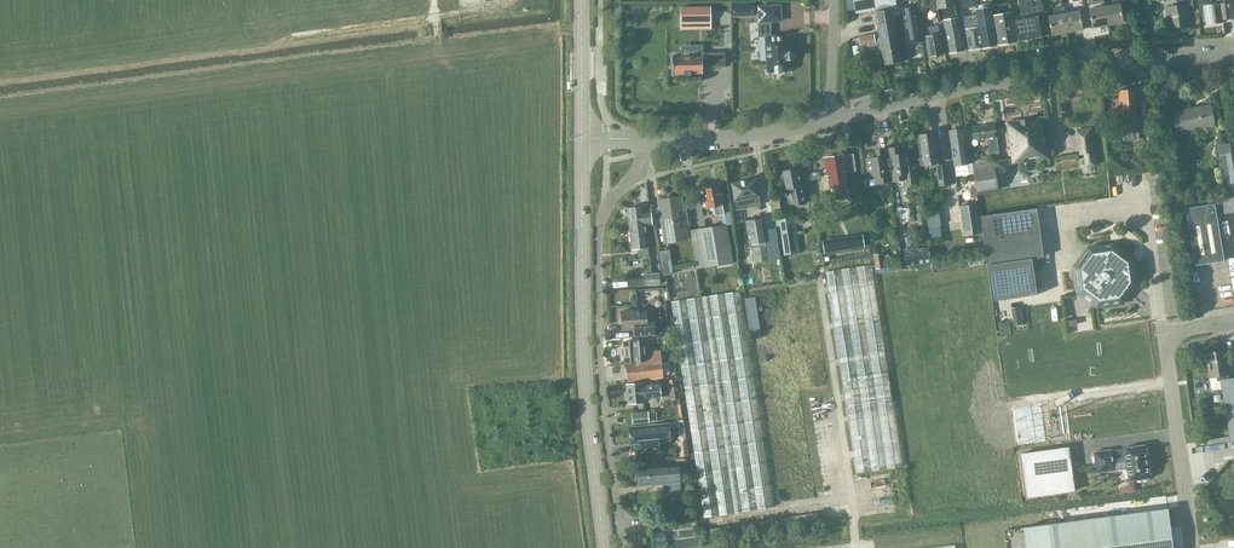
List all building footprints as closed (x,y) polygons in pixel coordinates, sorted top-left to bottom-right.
[(895,0),(853,0),(856,13),(891,7),(896,6),(895,0)] [(940,22),(944,21),(950,53),(963,51),(954,0),(936,0),(940,22)] [(1013,11),(1013,13),(1018,41),(1041,37),(1038,21),(1045,20),(1042,3),(1041,4),(1040,0),(1018,0),(1020,9),(1013,11)] [(1104,6),(1107,25),(1123,23),(1121,13),(1128,12),(1126,0),(1111,0),(1112,5),(1104,6)] [(1164,11),(1159,12),(1161,26),(1167,25),(1167,27),(1189,24),(1186,6),(1192,5),(1191,0),(1176,0),(1177,7),(1164,9),(1164,11)] [(1200,14),(1203,14),(1205,25),(1225,22),(1225,19),(1233,18),(1232,14),(1230,0),(1217,0),(1217,4),(1212,5),(1211,0),(1198,0),(1200,14)] [(974,5),(978,28),(982,48),(995,45),(988,2),(974,5)] [(743,3),(732,4),(733,12),(744,11),(743,3)] [(711,6),(680,7),(681,21),(711,21),(711,6)] [(758,22),(767,22),(766,6),(757,6),(758,22)] [(899,6),(896,6),(891,7),(892,10),(875,13),(885,65),(901,62),(893,17),(901,16),(899,6)] [(909,44),(922,42),(916,6),(902,8),(909,44)] [(1107,25),(1104,6),(1088,9),(1092,28),(1107,25)] [(1066,33),(1063,13),(1062,8),(1053,10),(1054,15),(1047,16),(1051,36),(1066,33)] [(1079,11),(1063,13),(1066,33),(1082,30),(1079,11)] [(1015,42),(1010,14),(995,16),(1000,45),(1015,42)] [(982,48),(978,28),(974,28),(973,20),(964,21),(969,50),(982,48)] [(928,57),(942,55),(938,27),(928,28),(929,36),(925,37),(928,57)] [(765,36),(767,73),(774,72),(774,73),(782,73),(782,72),(789,71),(788,60),(790,60),(789,52),(788,52),(787,35),(765,36)] [(716,52),(716,67),(725,67),(725,52),(716,52)] [(702,55),(672,56),(672,74),(684,74),(684,75),(691,75),(691,74),(703,74),(702,55)] [(1070,89),(1062,90),(1064,99),(1071,98),(1070,89)] [(1122,134),(1139,133),(1136,89),(1119,90),(1122,134)] [(1176,132),(1214,126),(1210,105),(1172,111),(1176,132)] [(1006,123),(1012,164),(1049,159),(1043,118),(1006,123)] [(999,159),(996,136),(997,136),(995,125),(970,128),(972,140),(987,138),(989,153),(991,152),(992,161),(999,159)] [(954,167),(964,165),(968,164),(963,129),(949,131),(954,167)] [(917,136),(920,157),(917,158),(918,166),(921,165),(921,166),(939,163),(935,133),(917,136)] [(1066,169),(1065,169),(1065,172),(1067,172),(1068,179),(1102,174),(1097,141),(1080,144),(1083,159),(1065,162),(1066,169)] [(1233,191),(1233,142),(1217,145),(1225,193),(1233,191)] [(897,148),(887,149),(891,182),(902,180),(903,185),(919,183),(916,163),(911,164),(909,154),(898,155),(897,148)] [(891,182),(887,149),(876,151),(877,158),(866,160),(869,179),(877,178),(878,184),(891,182)] [(832,202),(849,199),(845,174),(847,173),(844,155),(824,159),(826,171),(825,171),(826,176),(828,176),(832,202)] [(949,185),(946,163),(936,165),(938,186),(949,185)] [(783,171),(786,190),(791,189),(792,194),(791,194),(792,200),(793,200),(794,206),(806,203),(803,186),(801,186),(797,168),(783,171)] [(741,200),(759,197),(756,180),(732,184),(735,201),(733,201),(735,213),(743,212),(741,200)] [(934,188),(933,181),(920,182),(921,190),(934,188)] [(715,217),(725,215),(719,187),(703,190),(707,209),(713,208),(715,217)] [(665,244),(687,240),(685,229),(678,230),(675,212),(682,211),(680,197),(659,200),(665,244)] [(1195,265),(1224,261),(1214,203),(1186,208),(1195,265)] [(980,233),(976,204),(960,206),(964,235),(980,233)] [(627,208),(629,228),(646,226),(644,206),(627,208)] [(1036,208),(980,216),(987,265),(992,301),(1037,294),(1031,258),(1043,257),(1036,208)] [(924,222),(922,210),(915,211),(917,223),(924,222)] [(940,225),(939,210),(926,212),(928,226),(940,225)] [(767,241),(776,240),(773,216),(762,217),(762,218),(745,220),(748,240),(744,241),(747,263),(769,260),(767,241)] [(781,250),(799,247),(794,217),(776,220),(781,250)] [(919,240),(926,239),(924,222),(917,223),(919,240)] [(726,225),(698,230),(689,231),(696,269),(704,268),(733,263),(726,225)] [(647,233),(646,226),(629,228),(632,249),(637,248),(638,257),(649,255),(648,243),(650,243),(651,247),(656,246),(655,243),(656,242),(655,232),(647,233)] [(1112,245),(1089,248),(1074,268),(1077,292),(1097,306),(1122,303),(1123,303),(1123,297),(1130,287),(1136,286),(1136,285),(1132,259),(1112,245)] [(663,276),(673,275),(669,251),(660,252),(663,276)] [(884,268),(882,253),(873,254),(875,269),(884,268)] [(645,285),(660,284),(660,273),(644,274),(645,285)] [(621,299),(651,297),(650,289),(621,291),(621,299)] [(1020,307),(1011,308),(1012,316),(1021,315),(1020,307)] [(655,335),(654,322),(647,322),(646,309),(620,311),(621,331),(634,330),(634,331),(640,335),(655,335)] [(638,361),(638,363),(661,361),(660,351),(646,352),(645,340),(623,342),(625,362),(638,361)] [(1224,351),(1206,354),(1212,391),(1222,389),(1221,381),(1229,380),(1224,351)] [(662,360),(661,361),(638,363),(626,364),(627,381),(663,378),(662,360)] [(667,380),(669,400),(678,399),(676,379),(667,380)] [(1229,380),(1221,381),(1222,389),(1231,440),(1233,440),(1233,379),(1229,380)] [(645,402),(644,399),(661,397),(660,383),(646,385),(645,383),(643,384),(643,383),(626,384),(628,404),(645,402)] [(1018,445),(1046,441),(1041,405),(1013,409),(1018,445)] [(632,413),(632,423),(649,422),(648,412),(632,413)] [(669,424),(631,428),(632,444),(640,443),(641,452),(659,450),(659,441),(666,441),(671,440),(669,424)] [(688,456),(687,441),(677,442),(679,457),(688,456)] [(1149,478),(1144,445),(1124,448),(1124,449),(1111,451),(1111,450),(1093,452),(1096,473),(1114,470),(1112,459),(1125,458),(1128,481),(1149,478)] [(1074,491),(1068,447),(1020,454),(1026,498),(1074,491)] [(681,494),(679,465),(638,468),(639,485),(662,483),(663,495),(681,494)] [(1167,507),(1023,526),(1026,547),(1173,547),(1167,507)] [(666,547),(665,532),(654,534),(656,547),(659,547),(666,547)]
